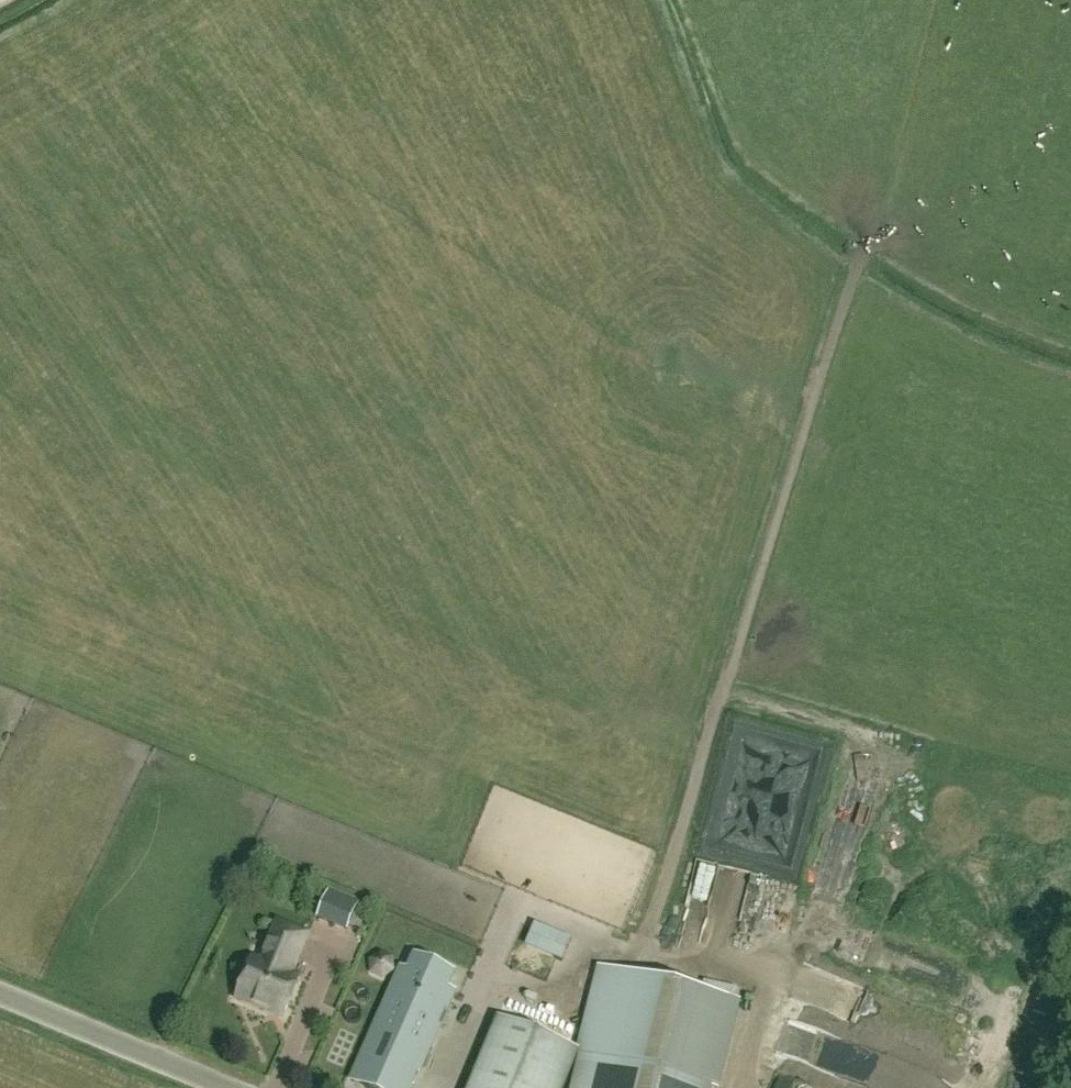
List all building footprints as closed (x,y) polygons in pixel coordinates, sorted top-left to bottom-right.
[(329,894),(318,921),(333,926),(344,900),(329,894)] [(253,961),(237,998),(270,1011),(271,1009),(279,1012),(278,1014),(284,1017),(299,981),(289,976),(306,936),(278,924),(261,964),(253,961)] [(370,962),(371,974),(383,979),(393,972),(391,959),(380,954),(370,962)] [(742,1003),(598,967),(577,1049),(581,1051),(579,1056),(572,1087),(720,1087),(742,1003)] [(353,1082),(366,1087),(412,1087),(439,1027),(446,1011),(454,993),(449,990),(407,972),(403,970),(353,1082)] [(469,1087),(565,1087),(579,1056),(581,1051),(577,1049),(499,1017),(469,1087)]
